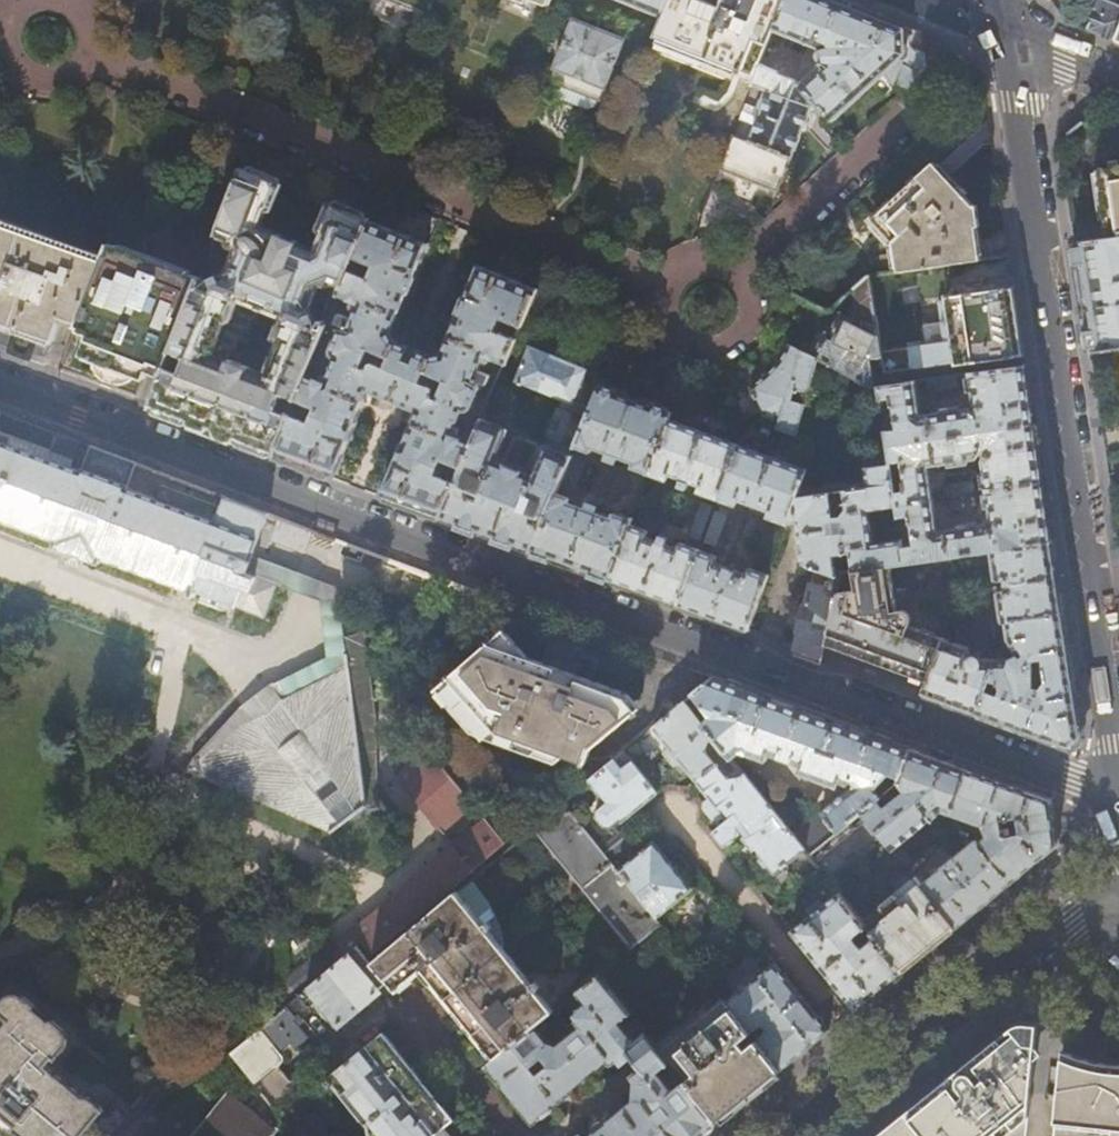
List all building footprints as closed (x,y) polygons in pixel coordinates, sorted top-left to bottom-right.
[(662,16),(668,0),(622,0),(662,16)] [(662,16),(654,36),(755,74),(759,64),(763,55),(774,28),(785,0),(668,0),(662,16)] [(774,28),(806,42),(806,44),(811,46),(812,44),(821,49),(819,50),(818,54),(819,57),(820,60),(822,61),(798,82),(812,98),(831,120),(854,100),(883,73),(893,85),(915,32),(857,8),(838,0),(785,0),(774,28)] [(1115,40),(1118,29),(1118,0),(1101,0),(1090,27),(1089,27),(1087,29),(1115,40)] [(582,84),(602,92),(625,36),(577,17),(559,63),(586,75),(582,84)] [(932,38),(915,32),(893,85),(902,94),(953,47),(952,46),(932,38)] [(763,55),(759,64),(772,69),(776,60),(763,55)] [(772,69),(759,64),(755,74),(752,83),(770,90),(769,92),(767,91),(764,93),(760,104),(761,108),(763,108),(751,139),(732,132),(719,165),(742,175),(776,189),(789,157),(790,157),(812,98),(798,82),(795,79),(772,69)] [(868,257),(871,276),(980,260),(972,204),(957,186),(934,161),(890,201),(872,218),(893,241),(895,253),(868,257)] [(1096,169),(1100,190),(1107,238),(1118,237),(1118,165),(1096,169)] [(207,278),(201,275),(199,278),(161,376),(148,408),(213,434),(273,456),(290,413),(296,398),(307,372),(310,364),(327,322),(320,319),(319,323),(310,319),(316,316),(312,311),(323,305),(324,302),(325,303),(332,285),(329,283),(331,277),(343,282),(367,222),(325,205),(316,226),(317,232),(319,233),(313,248),(297,242),(297,239),(287,235),(281,232),(278,234),(260,226),(267,212),(268,212),(273,208),(282,186),(241,170),(218,231),(229,236),(227,241),(222,239),(213,263),(220,268),(221,272),(207,278)] [(424,245),(367,222),(343,282),(338,294),(356,301),(350,316),(346,315),(343,321),(347,322),(346,325),(343,324),(341,325),(337,329),(328,351),(328,355),(330,357),(333,357),(327,372),(324,372),(321,375),(320,377),(307,372),(296,398),(316,406),(309,421),(290,413),(273,456),(332,479),(335,472),(354,421),(353,420),(365,388),(396,400),(417,408),(404,438),(403,439),(380,497),(411,509),(440,519),(456,482),(435,474),(442,458),(462,467),(473,440),(459,434),(460,432),(460,430),(458,427),(456,427),(463,410),(465,411),(468,410),(470,409),(471,407),(479,389),(478,385),(475,381),(476,379),(481,381),(484,374),(479,372),(485,356),(505,364),(536,291),(477,267),(464,298),(460,299),(454,314),(455,318),(442,346),(430,350),(417,345),(394,335),(391,327),(403,296),(407,296),(414,278),(412,276),(424,245)] [(9,323),(52,338),(61,314),(77,320),(102,258),(0,223),(0,320),(9,323)] [(1107,238),(1074,243),(1077,264),(1081,291),(1088,340),(1090,351),(1118,346),(1118,237),(1107,238)] [(108,241),(102,258),(77,320),(92,326),(83,350),(113,362),(143,374),(144,369),(161,376),(199,278),(108,241)] [(871,360),(881,359),(880,353),(871,276),(856,288),(858,307),(854,305),(848,319),(843,317),(836,330),(832,337),(827,335),(816,360),(870,387),(878,386),(875,365),(872,365),(871,360)] [(945,344),(880,353),(881,359),(883,375),(1023,355),(1017,314),(1013,288),(945,295),(949,323),(943,324),(945,344)] [(335,303),(327,322),(310,364),(315,365),(340,305),(335,303)] [(945,344),(943,324),(925,326),(927,346),(945,344)] [(561,400),(558,407),(559,407),(586,417),(598,387),(602,378),(585,371),(586,369),(563,359),(529,346),(515,381),(561,400)] [(808,390),(816,360),(788,346),(787,352),(783,362),(776,370),(769,374),(765,371),(760,374),(752,379),(755,385),(744,390),(734,391),(740,412),(757,408),(759,412),(778,419),(775,429),(796,436),(804,404),(792,401),(795,391),(801,391),(808,390)] [(888,444),(1034,424),(1029,395),(1025,366),(969,373),(973,406),(920,415),(915,381),(879,386),(881,399),(893,397),(898,429),(886,430),(888,444)] [(470,428),(477,431),(483,416),(496,385),(502,372),(495,370),(470,428)] [(934,386),(935,391),(958,386),(956,375),(927,379),(928,387),(934,386)] [(598,387),(586,417),(574,446),(590,452),(592,447),(634,463),(632,467),(648,473),(667,420),(670,413),(598,387)] [(574,446),(586,417),(559,407),(553,409),(543,433),(544,438),(546,439),(544,444),(508,430),(509,426),(483,416),(477,431),(473,440),(462,467),(456,482),(440,519),(486,536),(530,552),(555,491),(559,482),(569,456),(574,446)] [(193,595),(195,593),(233,607),(234,606),(264,617),(277,584),(246,572),(257,543),(267,546),(270,539),(305,552),(313,530),(226,497),(222,508),(177,490),(161,484),(157,499),(127,488),(128,484),(136,463),(111,453),(28,422),(0,411),(0,519),(54,540),(52,545),(57,546),(57,545),(95,559),(94,560),(99,562),(101,557),(191,590),(190,595),(193,595)] [(736,446),(667,420),(648,473),(647,475),(665,482),(668,475),(701,487),(698,494),(716,501),(736,446)] [(1038,455),(1034,424),(888,444),(890,461),(902,458),(907,487),(894,489),(896,502),(933,497),(927,464),(978,458),(981,460),(985,490),(1042,482),(1038,455)] [(806,472),(736,446),(716,501),(735,508),(738,501),(770,513),(767,520),(786,526),(797,497),(806,472)] [(569,456),(559,482),(570,486),(574,485),(581,464),(579,459),(569,456)] [(873,544),(868,512),(897,507),(896,502),(894,489),(890,464),(864,468),(867,487),(842,491),(845,509),(841,517),(833,518),(830,492),(797,497),(786,526),(796,526),(801,565),(814,569),(839,578),(840,575),(836,574),(833,555),(850,552),(853,571),(890,566),(905,563),(903,547),(901,540),(873,544)] [(942,485),(943,495),(972,491),(971,481),(942,485)] [(1047,510),(1042,482),(985,490),(990,522),(987,524),(986,523),(937,530),(933,497),(896,502),(897,507),(898,516),(911,514),(916,545),(903,547),(905,563),(989,551),(1051,541),(1047,510)] [(572,497),(555,491),(530,552),(571,567),(608,581),(628,527),(631,519),(614,513),(613,517),(570,502),(572,497)] [(689,539),(701,543),(712,511),(701,507),(689,539)] [(701,543),(714,548),(726,517),(712,511),(701,543)] [(648,534),(628,527),(608,581),(639,592),(677,606),(697,551),(680,545),(678,552),(666,548),(654,544),(645,541),(648,534)] [(666,548),(668,540),(657,536),(654,544),(666,548)] [(973,653),(971,647),(943,637),(926,682),(922,695),(954,706),(1018,730),(1068,748),(1080,737),(1071,675),(1057,576),(1051,541),(989,551),(993,581),(1002,580),(1003,587),(1005,591),(995,592),(999,620),(992,621),(994,637),(1006,634),(1007,640),(1017,654),(1011,658),(1001,658),(1001,650),(995,649),(996,657),(985,657),(979,653),(977,652),(973,653)] [(697,551),(677,606),(705,616),(747,631),(767,577),(749,570),(746,577),(714,565),(717,558),(697,551)] [(890,566),(853,571),(840,573),(840,575),(839,578),(823,644),(881,665),(926,682),(943,637),(909,625),(911,621),(911,618),(911,615),(910,613),(908,611),(905,610),(897,611),(890,566)] [(823,644),(839,578),(814,569),(793,656),(806,660),(819,664),(823,644)] [(475,722),(585,762),(593,736),(629,709),(622,700),(525,664),(505,640),(447,689),(475,722)] [(328,831),(329,833),(365,807),(362,781),(383,778),(373,690),(375,688),(371,661),(348,665),(346,655),(344,656),(345,666),(280,699),(273,686),(239,712),(198,761),(199,776),(203,778),(203,777),(329,829),(328,831)] [(711,716),(702,724),(728,756),(730,758),(738,751),(764,760),(766,753),(799,765),(797,773),(835,786),(837,781),(846,784),(852,780),(855,784),(820,811),(829,822),(800,845),(809,855),(861,813),(876,801),(881,797),(873,788),(887,774),(899,778),(910,749),(813,714),(713,678),(693,693),(711,716)] [(696,782),(728,756),(702,724),(684,701),(633,743),(650,763),(665,752),(664,757),(670,765),(674,765),(679,762),(696,782)] [(938,760),(910,749),(899,778),(897,784),(905,794),(883,810),(876,801),(861,813),(881,837),(906,868),(911,863),(898,845),(938,811),(950,815),(966,770),(938,760)] [(605,827),(612,829),(621,822),(622,822),(638,809),(655,795),(621,754),(588,781),(605,803),(596,811),(597,817),(595,818),(604,828),(605,827)] [(759,794),(730,758),(728,756),(696,782),(711,801),(707,804),(707,807),(713,817),(717,817),(722,813),(727,819),(759,794)] [(397,782),(445,839),(477,814),(477,813),(435,762),(424,771),(419,764),(397,782)] [(1006,785),(966,770),(950,815),(984,826),(985,834),(976,842),(1011,883),(1031,866),(1057,844),(1049,800),(1006,785)] [(759,794),(727,819),(711,833),(722,847),(737,835),(741,827),(742,833),(746,837),(745,838),(755,851),(757,851),(767,864),(775,873),(782,868),(799,887),(821,870),(809,855),(800,845),(759,794)] [(331,968),(357,946),(355,945),(360,941),(370,954),(503,844),(507,849),(521,837),(492,802),(478,812),(485,821),(338,942),(322,956),(331,968)] [(613,863),(612,862),(602,850),(563,802),(532,827),(581,889),(613,863)] [(829,879),(881,837),(861,813),(809,855),(821,870),(829,879)] [(619,835),(602,850),(612,862),(630,848),(619,835)] [(984,905),(1011,883),(976,842),(975,840),(936,872),(933,868),(928,872),(932,876),(920,886),(954,927),(956,928),(984,905)] [(654,843),(619,870),(658,918),(693,890),(678,871),(654,843)] [(619,870),(613,863),(581,889),(632,950),(653,934),(663,925),(658,918),(619,870)] [(914,877),(861,920),(865,924),(876,938),(902,970),(928,948),(954,927),(920,886),(914,877)] [(456,892),(370,963),(388,983),(395,991),(419,972),(426,981),(442,999),(503,951),(487,930),(490,926),(485,921),(482,924),(456,892)] [(854,933),(865,924),(861,920),(838,892),(791,931),(807,951),(855,1010),(864,1002),(879,990),(903,971),(902,970),(876,938),(864,947),(860,947),(853,938),(854,933)] [(663,925),(653,934),(662,945),(672,937),(663,925)] [(370,963),(357,946),(331,968),(296,997),(301,1003),(306,1000),(331,1029),(349,1015),(352,1018),(368,1005),(365,1002),(388,983),(370,963)] [(503,951),(442,999),(468,1032),(493,1062),(535,1028),(553,1012),(535,989),(538,987),(534,980),(530,983),(503,951)] [(774,963),(726,1002),(780,1069),(804,1050),(829,1030),(796,990),(774,963)] [(535,1028),(493,1062),(489,1065),(534,1122),(573,1090),(581,1100),(593,1089),(594,1091),(607,1079),(601,1071),(621,1055),(624,1057),(630,1053),(642,1070),(635,1076),(641,1083),(640,1096),(611,1119),(610,1118),(608,1120),(604,1117),(599,1117),(596,1121),(595,1125),(596,1129),(594,1131),(595,1132),(590,1135),(698,1135),(715,1122),(683,1082),(671,1091),(657,1071),(667,1063),(659,1052),(598,976),(578,992),(588,1004),(579,1010),(578,1020),(583,1026),(557,1047),(547,1043),(535,1028)] [(133,1117),(117,1104),(107,1116),(104,1114),(105,1113),(103,1108),(97,1102),(89,1098),(87,1100),(50,1069),(57,1060),(60,1062),(67,1053),(71,1048),(72,1044),(72,1039),(70,1034),(68,1032),(26,998),(21,996),(14,996),(10,998),(0,1010),(0,1012),(2,1014),(0,1016),(0,1129),(3,1132),(8,1135),(117,1135),(133,1117)] [(304,1007),(301,1003),(296,997),(230,1051),(257,1084),(254,1085),(259,1091),(280,1116),(306,1095),(302,1090),(289,1085),(274,1066),(277,1066),(279,1066),(280,1064),(282,1062),(282,1058),(277,1052),(289,1043),(293,1047),(305,1037),(302,1034),(290,1019),(304,1007)] [(724,999),(659,1052),(667,1063),(683,1082),(715,1122),(749,1095),(780,1069),(726,1002),(724,999)] [(1035,1022),(1016,1021),(970,1058),(978,1067),(973,1072),(969,1068),(967,1068),(964,1068),(959,1071),(958,1073),(957,1075),(958,1081),(959,1083),(953,1087),(946,1078),(914,1103),(880,1130),(884,1135),(1026,1135),(1035,1022)] [(444,1129),(453,1123),(435,1101),(406,1066),(380,1035),(325,1080),(330,1087),(334,1083),(371,1126),(372,1135),(435,1135),(444,1129)] [(88,1047),(85,1051),(105,1068),(109,1064),(88,1047)] [(1113,1062),(1089,1058),(1076,1054),(1062,1049),(1055,1135),(1118,1135),(1118,1063),(1113,1062)] [(194,1135),(273,1135),(277,1132),(273,1129),(281,1118),(280,1116),(259,1091),(251,1100),(239,1084),(231,1094),(230,1093),(194,1135)] [(131,1107),(134,1110),(141,1103),(137,1099),(131,1107)]
